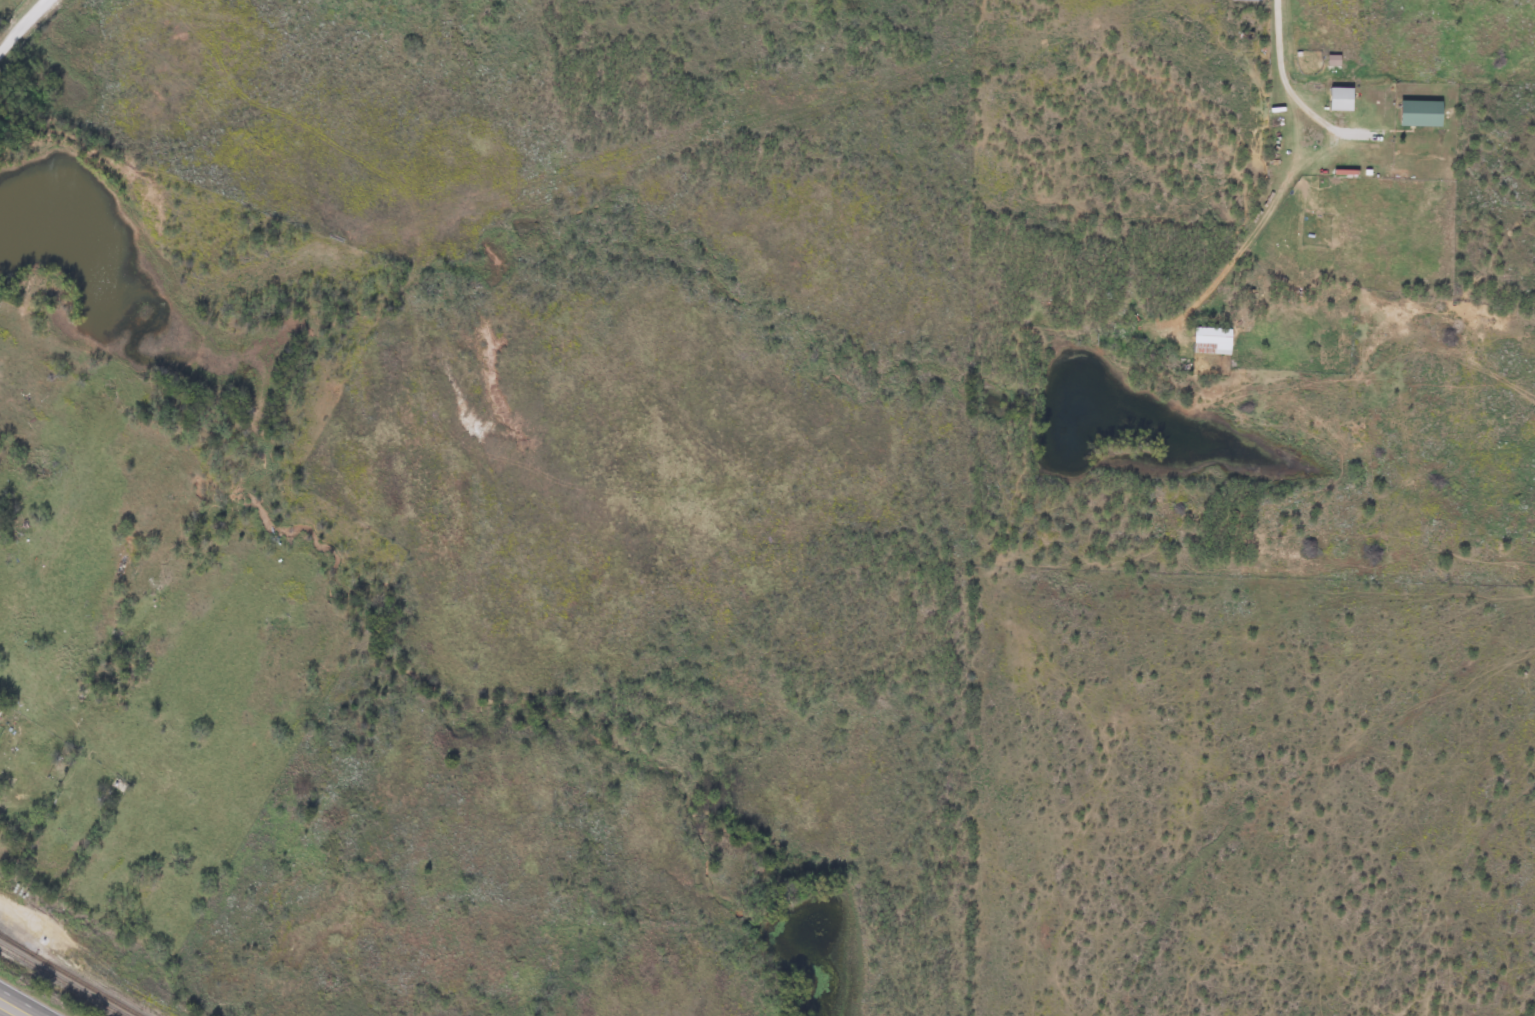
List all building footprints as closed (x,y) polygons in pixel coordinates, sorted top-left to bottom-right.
[(1351,112),(1351,88),(1329,88),(1329,112),(1351,112)] [(1398,126),(1440,126),(1440,101),(1398,101),(1398,126)] [(1192,354),(1229,354),(1229,328),(1192,328),(1192,354)]
